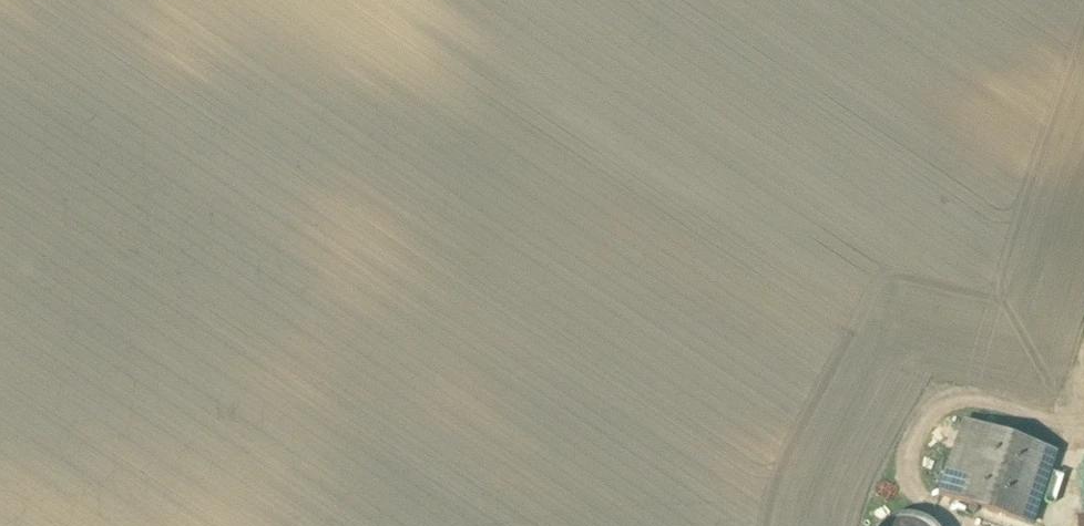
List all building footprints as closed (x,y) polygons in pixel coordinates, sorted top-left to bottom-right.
[(1029,524),(1054,452),(962,421),(938,493),(1029,524)] [(901,525),(944,525),(944,517),(901,516),(901,525)]
